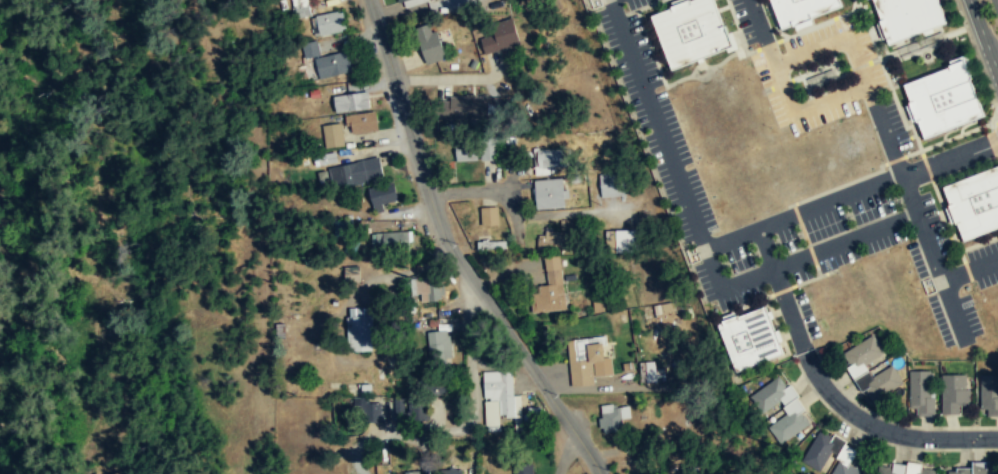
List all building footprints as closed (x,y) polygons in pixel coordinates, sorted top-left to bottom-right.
[(295,17),(310,15),(307,0),(292,0),(295,17)] [(406,9),(423,0),(401,0),(406,9)] [(731,50),(713,0),(690,0),(649,14),(669,71),(731,50)] [(838,0),(768,0),(779,30),(841,9),(838,0)] [(881,44),(940,27),(932,0),(868,0),(881,44)] [(345,30),(341,10),(310,16),(314,36),(345,30)] [(513,19),(491,24),(494,36),(480,39),(484,55),(519,47),(513,19)] [(439,27),(418,27),(418,59),(439,59),(439,27)] [(331,53),(329,39),(302,43),(304,57),(331,53)] [(317,77),(353,73),(351,53),(315,56),(317,77)] [(950,68),(901,85),(920,139),(982,117),(961,58),(948,63),(950,68)] [(335,111),(369,109),(368,92),(334,95),(335,111)] [(484,97),(446,97),(446,116),(484,116),(484,97)] [(347,133),(376,132),(376,113),(346,114),(347,133)] [(321,126),(325,149),(345,146),(341,123),(321,126)] [(498,160),(498,138),(478,138),(478,141),(455,141),(455,161),(479,160),(498,160)] [(563,169),(563,150),(534,150),(534,169),(563,169)] [(384,178),(379,157),(328,168),(333,190),(384,178)] [(997,229),(997,169),(941,188),(959,242),(997,229)] [(602,197),(623,196),(621,174),(600,176),(602,197)] [(534,209),(563,209),(563,181),(534,181),(534,209)] [(368,189),(374,210),(398,205),(393,183),(368,189)] [(479,209),(481,227),(499,225),(497,207),(479,209)] [(633,229),(612,230),(613,252),(633,251),(633,229)] [(537,251),(564,251),(564,233),(537,233),(537,251)] [(373,234),(373,249),(409,249),(409,234),(373,234)] [(477,251),(505,251),(505,242),(477,242),(477,251)] [(546,287),(528,289),(531,314),(565,311),(560,258),(544,259),(546,287)] [(345,282),(358,282),(358,267),(345,267),(345,282)] [(421,302),(442,302),(441,280),(411,280),(411,295),(421,295),(421,302)] [(647,307),(649,319),(674,316),(673,303),(647,307)] [(734,373),(782,356),(765,306),(717,323),(734,373)] [(347,308),(348,352),(372,352),(371,307),(347,308)] [(447,330),(425,334),(430,361),(452,358),(447,330)] [(611,375),(607,336),(567,340),(571,387),(594,384),(594,376),(611,375)] [(841,354),(867,405),(903,386),(893,367),(870,379),(864,367),(885,356),(874,337),(841,354)] [(640,363),(640,383),(657,383),(657,363),(640,363)] [(540,428),(540,410),(520,410),(520,395),(512,395),(511,372),(482,373),(485,431),(501,431),(501,420),(514,419),(514,429),(540,428)] [(908,372),(908,417),(932,417),(932,372),(908,372)] [(968,406),(968,376),(940,376),(940,415),(959,415),(959,406),(968,406)] [(980,376),(980,417),(997,417),(997,376),(980,376)] [(811,423),(781,377),(749,397),(761,415),(778,404),(786,416),(767,429),(778,445),(811,423)] [(421,394),(446,394),(446,380),(421,380),(421,394)] [(410,404),(410,420),(425,420),(425,404),(410,404)] [(380,405),(363,405),(363,423),(380,423),(380,405)] [(622,432),(622,419),(630,419),(630,405),(600,405),(600,432),(622,432)] [(802,464),(822,473),(836,440),(817,431),(802,464)] [(388,462),(388,448),(372,448),(372,463),(388,462)] [(841,461),(831,473),(857,473),(841,461)] [(984,468),(984,462),(969,462),(969,467),(955,467),(955,471),(943,471),(943,473),(997,473),(997,468),(984,468)] [(532,463),(513,465),(514,473),(533,473),(532,463)] [(934,471),(877,464),(876,473),(934,473),(934,471)]
